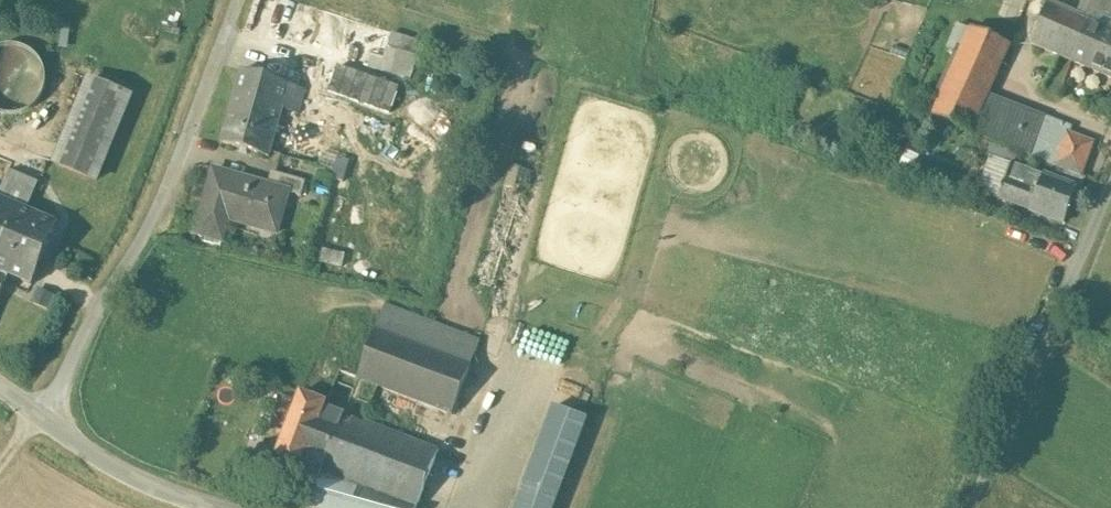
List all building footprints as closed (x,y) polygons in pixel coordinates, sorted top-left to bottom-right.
[(294,0),(255,0),(242,29),(346,61),(358,22),(294,0)] [(1107,0),(1083,0),(1075,21),(1087,26),(1110,36),(1110,2),(1107,0)] [(1075,21),(1045,8),(1029,47),(1071,65),(1087,26),(1075,21)] [(421,43),(358,22),(346,61),(410,80),(421,43)] [(972,30),(960,24),(948,51),(960,57),(972,32),(971,32),(972,30)] [(1087,26),(1071,65),(1110,82),(1110,36),(1087,26)] [(1011,47),(972,30),(971,32),(972,32),(960,57),(933,117),(933,116),(932,118),(971,136),(987,98),(989,94),(990,94),(998,75),(1009,49),(1010,49),(1011,47)] [(43,90),(23,38),(0,47),(0,112),(0,113),(17,107),(15,101),(43,90)] [(240,72),(219,143),(267,158),(282,110),(293,113),(300,90),(240,72)] [(90,80),(56,163),(97,180),(131,97),(90,80)] [(1044,120),(987,98),(971,136),(1030,158),(1044,120)] [(1071,130),(1044,120),(1030,158),(1056,168),(1082,178),(1094,145),(1069,135),(1071,130)] [(1016,157),(986,145),(982,156),(996,161),(1012,167),(1016,157)] [(1012,167),(996,161),(984,192),(1001,198),(1007,183),(1013,168),(1012,167)] [(510,167),(475,281),(497,287),(532,174),(510,167)] [(1043,180),(1013,168),(1007,183),(1038,195),(1043,180)] [(10,170),(0,194),(0,198),(20,206),(28,210),(39,183),(10,170)] [(271,187),(215,170),(196,234),(222,242),(231,214),(281,229),(291,194),(291,193),(271,187)] [(308,182),(275,173),(271,187),(291,193),(291,194),(303,197),(308,182)] [(1077,193),(1043,180),(1038,195),(1007,183),(1001,198),(1065,223),(1077,193)] [(20,206),(0,198),(0,253),(20,206)] [(0,253),(0,271),(9,275),(32,285),(59,223),(28,210),(20,206),(0,253)] [(9,275),(0,271),(0,297),(9,275)] [(479,342),(384,304),(374,329),(469,367),(479,342)] [(469,367),(374,329),(355,379),(377,387),(450,415),(469,367)] [(338,372),(327,402),(299,393),(273,464),(317,481),(307,507),(308,507),(413,507),(435,450),(365,423),(377,387),(355,379),(338,372)] [(588,419),(554,406),(526,481),(560,494),(588,419)] [(526,481),(516,507),(554,507),(560,494),(526,481)]
